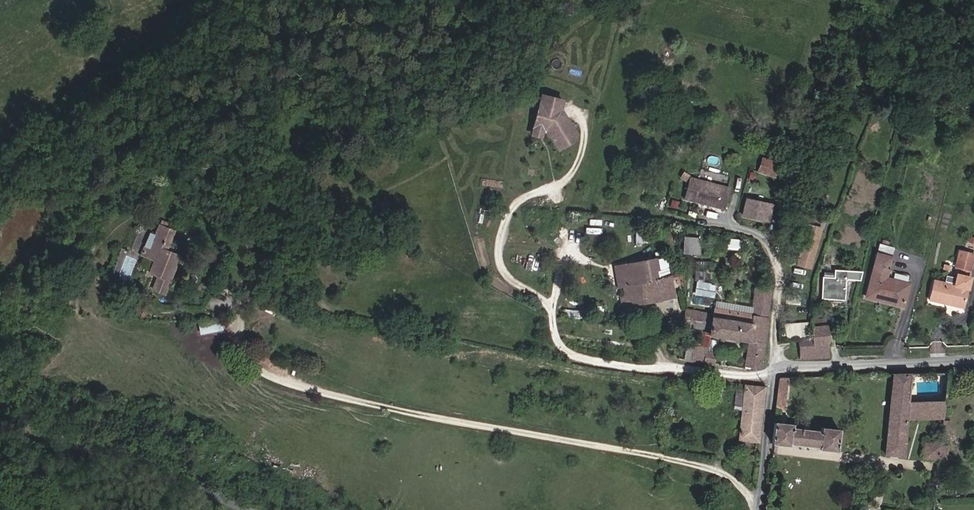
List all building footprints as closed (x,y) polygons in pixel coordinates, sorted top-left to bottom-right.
[(560,109),(562,100),(541,95),(536,114),(545,109),(546,105),(560,109)] [(576,135),(560,109),(546,105),(545,109),(536,114),(532,130),(542,132),(547,130),(558,149),(575,139),(576,135)] [(774,176),(778,163),(762,158),(758,171),(774,176)] [(690,178),(683,173),(681,177),(689,183),(690,178)] [(723,209),(728,188),(690,178),(689,183),(684,199),(723,209)] [(767,221),(771,205),(746,199),(742,215),(767,221)] [(677,209),(679,202),(671,200),(669,207),(677,209)] [(180,267),(188,249),(170,242),(174,232),(158,225),(154,235),(150,234),(141,255),(154,260),(149,273),(158,276),(153,289),(165,294),(177,265),(180,267)] [(265,235),(246,225),(243,231),(250,234),(256,237),(262,240),(265,235)] [(810,268),(820,228),(807,225),(796,264),(810,268)] [(253,243),(256,237),(250,234),(247,239),(253,243)] [(698,253),(699,238),(684,237),(683,252),(698,253)] [(738,250),(739,241),(727,240),(727,249),(738,250)] [(890,257),(893,248),(879,245),(877,254),(890,257)] [(972,262),(973,254),(959,251),(957,258),(972,262)] [(903,306),(909,284),(886,278),(891,258),(890,257),(877,254),(866,297),(903,306)] [(668,277),(665,257),(655,259),(659,279),(668,277)] [(970,270),(972,262),(957,258),(955,267),(960,268),(958,275),(956,275),(956,278),(946,275),(944,282),(933,280),(929,300),(948,304),(948,301),(963,305),(969,278),(969,277),(970,270)] [(659,279),(655,259),(624,265),(625,272),(616,274),(618,286),(623,285),(642,282),(659,279)] [(625,272),(624,265),(614,267),(616,274),(625,272)] [(261,281),(264,268),(254,266),(251,279),(261,281)] [(269,283),(273,269),(264,267),(264,268),(261,281),(269,283)] [(859,280),(861,272),(834,270),(833,278),(822,277),(821,298),(844,300),(845,279),(859,280)] [(682,284),(681,274),(668,277),(669,281),(675,280),(676,283),(679,284),(682,284)] [(669,281),(668,277),(659,279),(642,282),(646,302),(672,297),(669,281)] [(257,294),(261,281),(251,279),(249,278),(245,290),(257,294)] [(646,302),(642,282),(623,285),(626,296),(627,305),(646,302)] [(712,297),(714,285),(697,282),(695,294),(712,297)] [(765,331),(770,290),(754,288),(751,314),(737,312),(727,310),(712,308),(711,313),(709,331),(708,335),(749,341),(750,341),(751,330),(765,331)] [(709,331),(711,313),(685,308),(682,327),(709,331)] [(826,326),(825,318),(811,320),(809,328),(811,327),(826,326)] [(223,330),(221,319),(198,322),(200,334),(223,330)] [(809,337),(809,322),(781,324),(782,338),(798,337),(799,359),(829,357),(828,345),(812,346),(812,337),(809,337)] [(828,345),(827,325),(826,326),(811,327),(812,337),(812,346),(828,345)] [(765,331),(751,330),(750,341),(749,341),(745,365),(760,368),(765,331)] [(705,351),(705,348),(693,345),(690,362),(702,363),(705,351)] [(713,365),(715,353),(705,351),(702,363),(713,365)] [(908,401),(910,373),(892,374),(885,454),(903,456),(906,419),(908,401)] [(784,410),(787,377),(781,377),(779,378),(779,379),(775,409),(780,409),(784,410)] [(758,442),(764,387),(745,385),(744,390),(742,410),(739,440),(758,442)] [(742,410),(744,390),(735,389),(733,409),(742,410)] [(943,418),(945,400),(908,401),(906,419),(943,418)] [(836,451),(838,430),(821,428),(820,431),(791,428),(791,424),(774,422),(771,444),(773,444),(789,446),(789,444),(802,445),(819,447),(818,449),(836,451)] [(939,460),(940,445),(940,444),(924,442),(923,459),(939,460)] [(945,461),(947,446),(940,445),(939,460),(945,461)]
